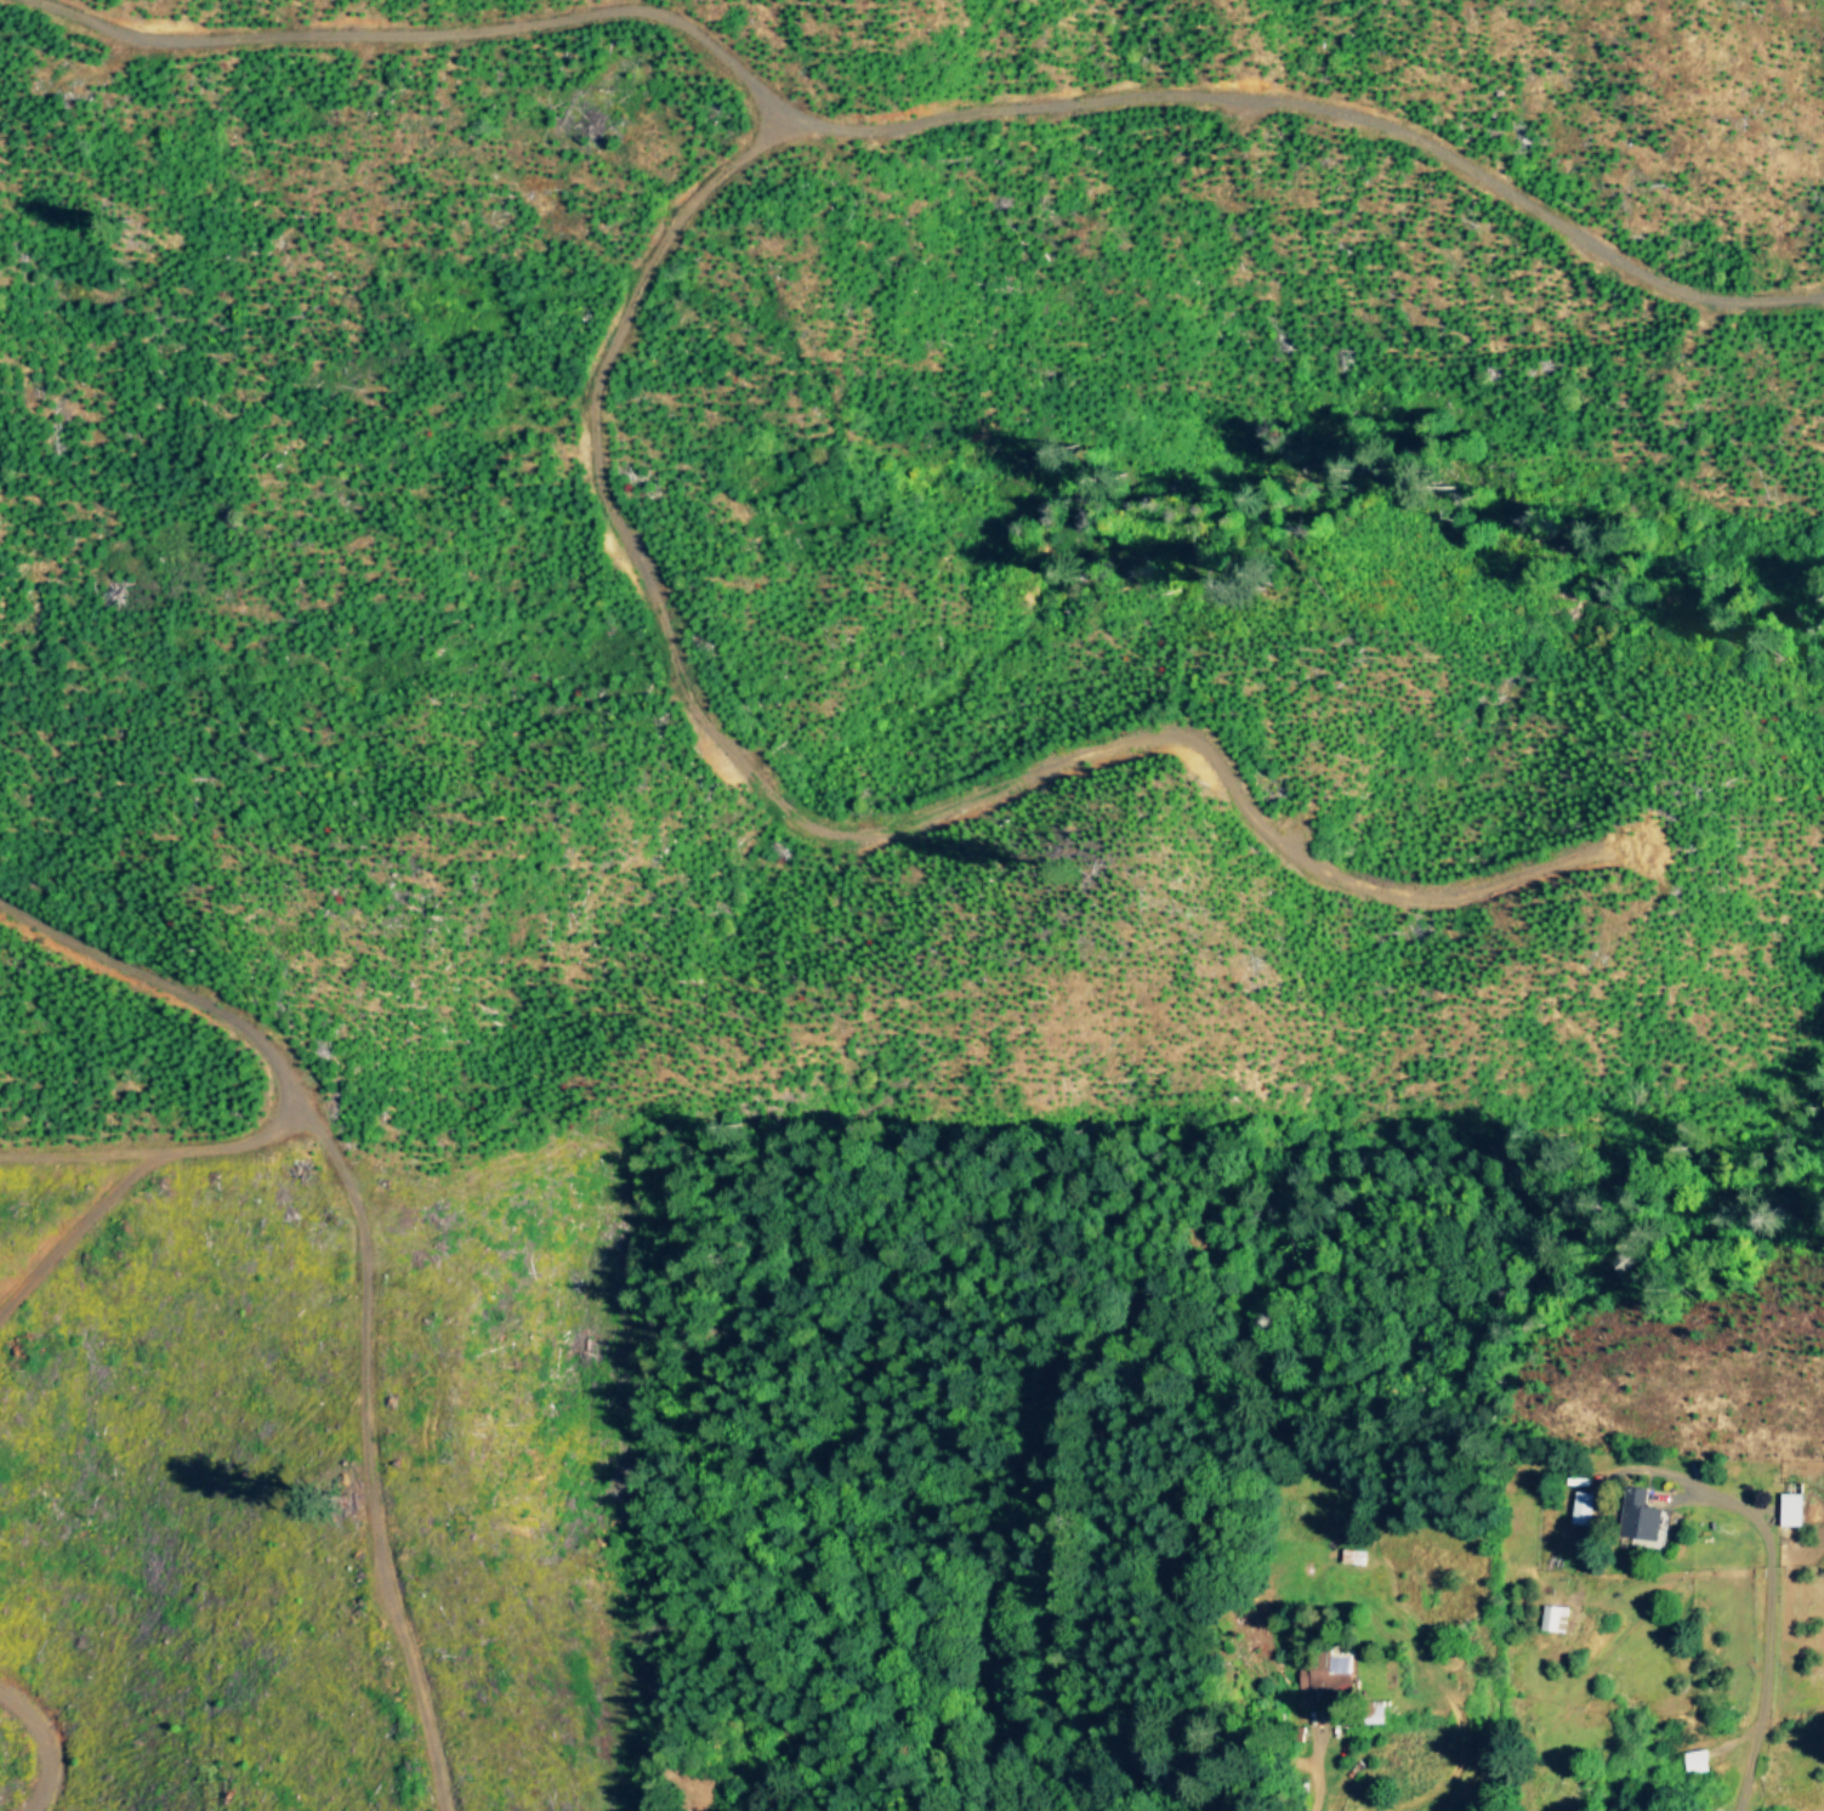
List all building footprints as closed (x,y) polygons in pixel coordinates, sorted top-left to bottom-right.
[(1647,1504),(1649,1486),(1628,1484),(1624,1515),(1633,1517),(1631,1535),(1666,1540),(1670,1507),(1647,1504)] [(1572,1522),(1592,1523),(1593,1490),(1572,1490),(1572,1522)] [(1783,1523),(1804,1524),(1805,1492),(1784,1492),(1783,1523)] [(1567,1630),(1569,1605),(1542,1604),(1541,1629),(1567,1630)] [(1354,1689),(1353,1648),(1332,1649),(1333,1658),(1313,1659),(1313,1667),(1301,1667),(1301,1690),(1354,1689)] [(1686,1771),(1709,1770),(1707,1748),(1684,1750),(1686,1771)]
